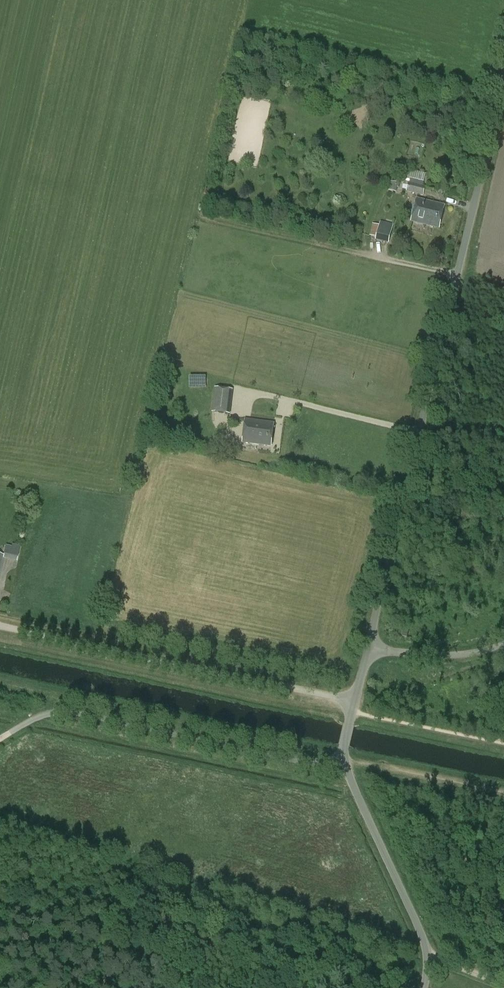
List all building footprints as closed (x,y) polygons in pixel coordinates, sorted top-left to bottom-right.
[(406,192),(423,196),(425,187),(423,186),(424,181),(410,178),(409,184),(404,183),(402,189),(407,190),(406,192)] [(439,228),(444,207),(417,200),(412,221),(439,228)] [(380,223),(379,225),(373,224),(370,236),(376,237),(376,238),(388,241),(392,226),(380,223)] [(206,388),(206,377),(190,376),(190,388),(206,388)] [(212,412),(230,414),(233,390),(215,388),(212,412)] [(271,446),(274,424),(245,420),(242,443),(271,446)] [(6,546),(3,559),(16,562),(20,546),(12,544),(11,548),(6,546)]
